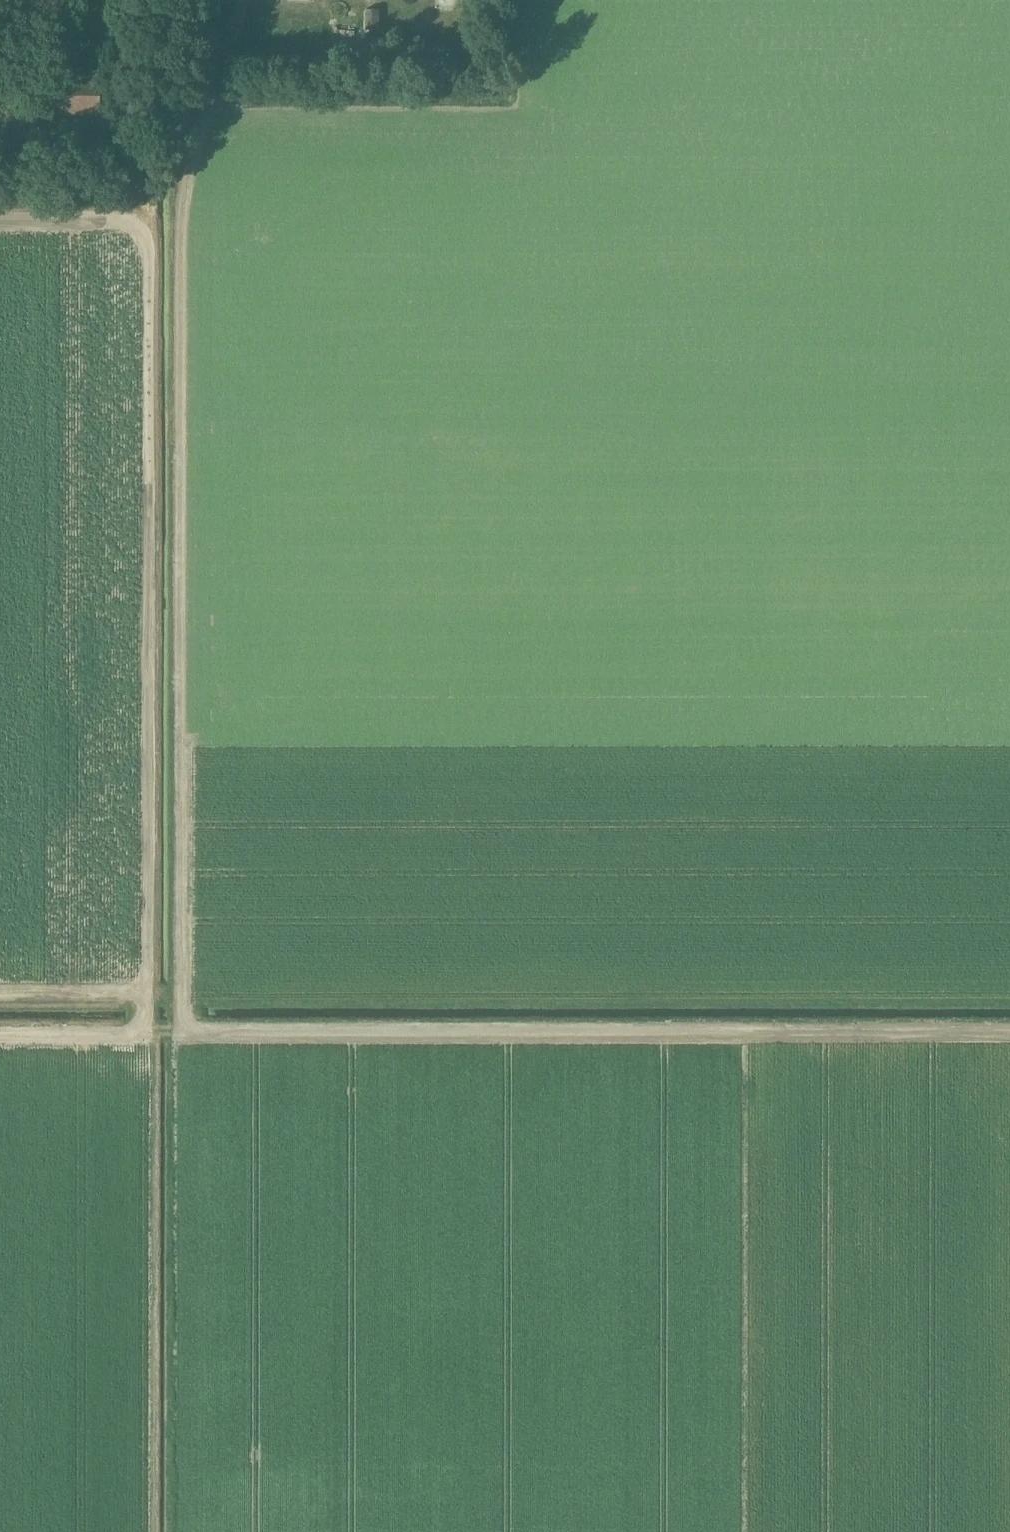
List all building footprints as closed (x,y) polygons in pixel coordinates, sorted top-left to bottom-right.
[(50,82),(49,122),(98,123),(99,82),(50,82)]
